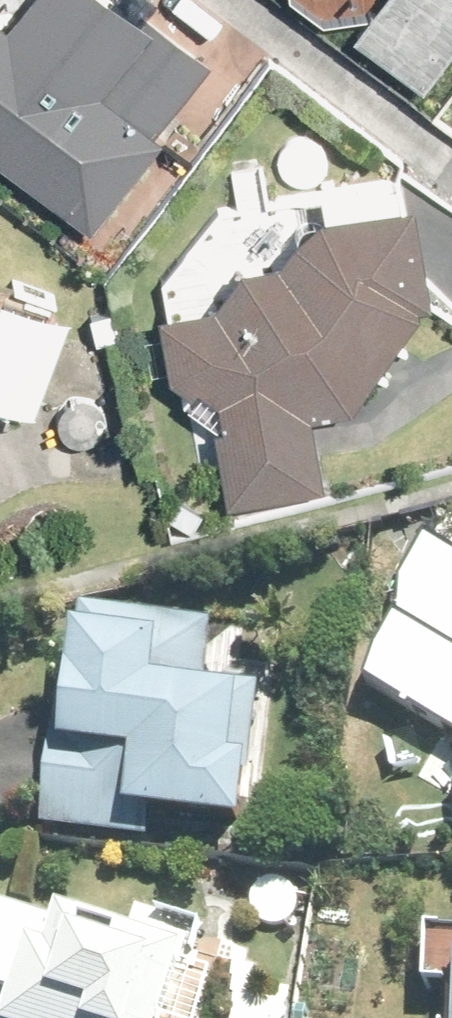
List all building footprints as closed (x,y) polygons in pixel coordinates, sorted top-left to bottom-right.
[(90,232),(158,143),(151,138),(210,59),(139,8),(136,14),(117,0),(21,0),(6,21),(0,18),(0,163),(90,232)] [(351,35),(422,88),(451,48),(451,0),(376,0),(351,35)] [(415,306),(430,303),(413,198),(315,215),(290,235),(273,262),(241,267),(213,305),(155,313),(166,378),(185,390),(180,401),(210,429),(226,504),(323,488),(307,416),(347,410),(417,313),(415,306)] [(2,403),(5,397),(28,407),(65,308),(48,300),(52,293),(0,276),(0,402),(2,403)] [(104,296),(84,300),(91,328),(110,324),(104,296)] [(168,517),(193,531),(203,510),(178,498),(168,517)] [(402,587),(399,625),(362,690),(451,740),(451,552),(430,540),(402,587)] [(42,830),(142,842),(145,820),(245,832),(263,688),(202,681),(208,629),(79,613),(69,700),(57,699),(42,830)] [(192,958),(71,920),(68,929),(0,907),(0,1017),(173,1017),(192,958)]
